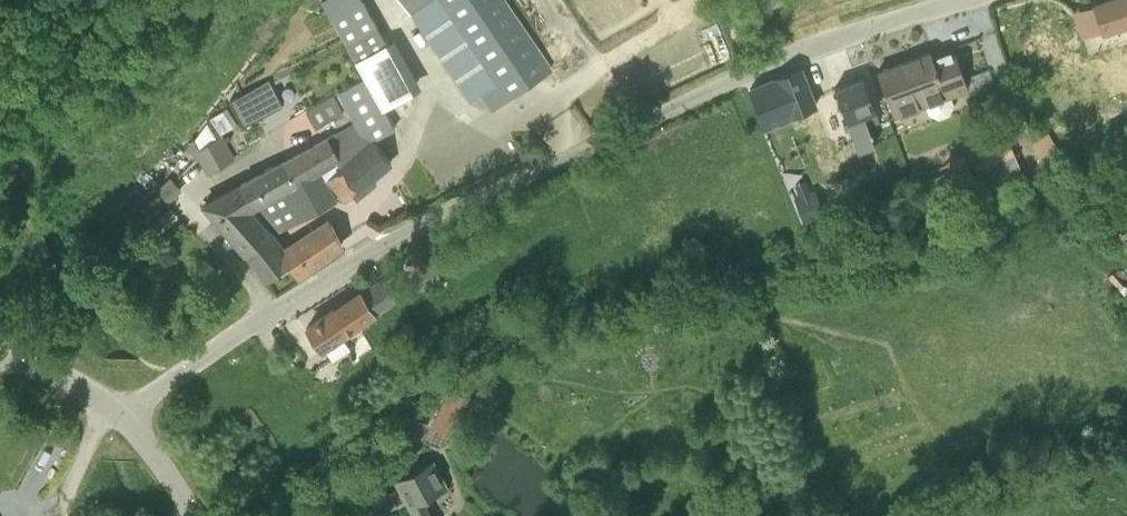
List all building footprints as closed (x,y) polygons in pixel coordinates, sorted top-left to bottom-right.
[(323,1),(332,17),(362,0),(324,0),(323,1)] [(363,0),(362,0),(332,17),(358,65),(390,47),(363,0)] [(411,11),(427,0),(403,0),(411,11)] [(506,0),(427,0),(411,11),(471,100),(482,93),(492,108),(552,67),(506,0)] [(748,16),(787,0),(742,0),(748,16)] [(1079,8),(1088,34),(1104,29),(1104,31),(1126,23),(1126,0),(1104,0),(1079,8)] [(969,89),(961,67),(953,46),(932,54),(931,51),(878,71),(895,116),(969,89)] [(828,135),(810,88),(801,68),(773,79),(789,118),(800,145),(828,135)] [(876,110),(871,97),(864,76),(835,87),(858,148),(875,142),(865,114),(876,110)] [(383,108),(382,107),(365,77),(340,92),(356,122),(383,108)] [(230,100),(242,121),(244,125),(282,104),(269,79),(230,100)] [(766,127),(789,118),(773,79),(750,88),(766,127)] [(392,161),(378,144),(373,139),(404,123),(415,109),(407,93),(382,107),(383,108),(356,122),(338,132),(346,146),(337,150),(341,159),(325,168),(346,198),(392,161)] [(337,117),(343,113),(333,95),(327,99),(307,110),(317,128),(337,117)] [(214,115),(212,118),(222,135),(240,125),(230,106),(214,115)] [(235,157),(222,135),(212,118),(189,145),(207,173),(235,157)] [(301,181),(325,168),(341,159),(337,150),(346,146),(338,132),(290,158),(301,181)] [(1015,152),(976,167),(989,197),(1027,181),(1015,152)] [(256,206),(301,181),(290,158),(287,160),(254,177),(242,184),(247,192),(256,206)] [(338,198),(325,168),(301,181),(256,206),(271,231),(338,198)] [(970,169),(952,176),(959,195),(977,188),(970,169)] [(158,189),(170,201),(183,188),(171,176),(158,189)] [(256,206),(247,192),(242,184),(230,191),(229,190),(204,204),(246,251),(273,234),(271,231),(256,206)] [(822,211),(814,190),(804,194),(795,198),(803,218),(822,211)] [(273,234),(246,251),(268,278),(289,263),(297,275),(343,243),(332,223),(313,233),(285,248),(273,234)] [(409,290),(398,272),(335,312),(333,310),(307,328),(323,350),(397,299),(409,290)] [(522,282),(510,287),(513,295),(525,290),(522,282)] [(472,399),(447,386),(428,425),(453,437),(472,399)] [(419,441),(428,423),(414,416),(405,433),(419,441)] [(46,425),(44,429),(42,439),(55,442),(57,437),(59,428),(46,425)] [(438,468),(434,460),(396,481),(412,510),(414,509),(417,515),(432,515),(426,503),(430,501),(428,496),(448,485),(438,468)]
